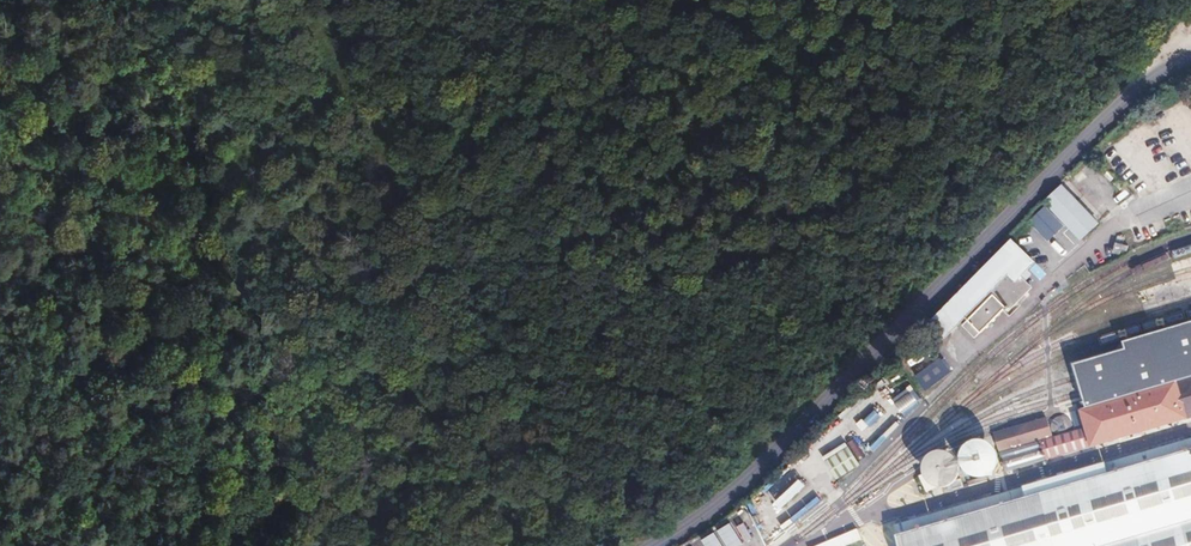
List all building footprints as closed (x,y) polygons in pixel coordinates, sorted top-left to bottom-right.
[(1107,156),(1118,169),(1126,163),(1115,150),(1107,156)] [(1064,183),(1027,218),(1048,241),(1066,223),(1082,239),(1101,221),(1064,183)] [(1034,262),(1010,240),(928,322),(944,338),(959,324),(974,338),(1003,310),(1009,316),(1030,294),(1027,291),(1032,287),(1020,277),(1034,262)] [(1084,404),(1190,373),(1190,322),(1122,342),(1124,350),(1072,364),(1084,404)] [(916,373),(927,388),(953,371),(942,356),(916,373)] [(1177,381),(1189,421),(1190,420),(1190,377),(1177,381)] [(1177,381),(1078,409),(1091,448),(1189,421),(1177,381)] [(905,412),(920,398),(909,386),(894,400),(905,412)] [(865,430),(881,414),(875,408),(858,424),(865,430)] [(1046,417),(992,432),(999,451),(1052,437),(1046,417)] [(961,453),(960,464),(964,474),(971,478),(980,480),(992,477),(998,469),(999,458),(996,450),(992,444),(985,443),(980,440),(973,442),(967,445),(961,453)] [(825,457),(838,477),(860,463),(846,443),(825,457)] [(896,537),(898,545),(1190,545),(1190,451),(896,537)] [(961,476),(960,464),(953,457),(947,453),(942,452),(933,453),(929,457),(924,463),(923,472),(925,479),(931,486),(939,491),(950,489),(957,484),(961,476)] [(787,530),(822,502),(794,468),(768,490),(783,508),(774,515),(787,530)] [(754,539),(745,520),(695,545),(740,545),(754,539)]
